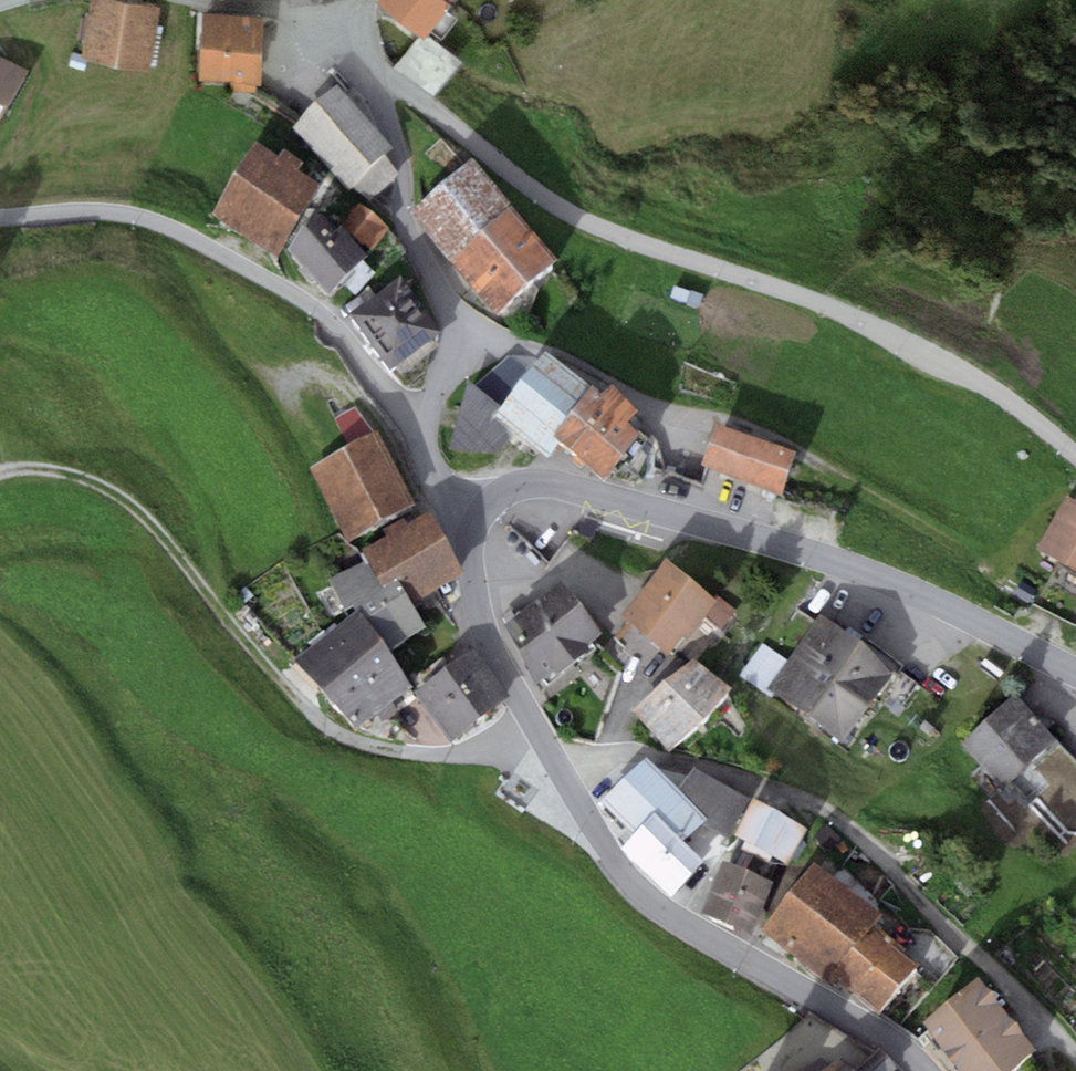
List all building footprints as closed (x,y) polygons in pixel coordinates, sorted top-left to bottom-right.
[(107,0),(91,0),(81,58),(148,69),(158,8),(107,0)] [(425,35),(451,5),(446,0),(377,0),(421,37),(394,69),(429,99),(459,64),(425,35)] [(262,17),(201,15),(199,82),(231,83),(231,91),(255,92),(255,85),(260,85),(262,17)] [(29,80),(0,64),(0,130),(29,80)] [(337,99),(295,136),(349,197),(391,161),(337,99)] [(256,158),(215,221),(278,263),(320,199),(297,184),(303,176),(284,164),(279,172),(256,158)] [(556,275),(473,176),(414,225),(498,324),(556,275)] [(388,234),(359,210),(343,230),(372,254),(388,234)] [(317,230),(286,262),(330,306),(368,268),(342,243),(336,248),(317,230)] [(401,291),(352,324),(392,382),(441,349),(401,291)] [(524,377),(493,415),(515,433),(548,458),(560,442),(553,436),(593,386),(546,349),(524,377)] [(493,415),(524,377),(503,358),(476,384),(467,379),(448,447),(499,453),(515,433),(493,415)] [(593,386),(553,436),(560,442),(605,478),(641,433),(627,422),(639,408),(609,384),(602,393),(593,386)] [(716,423),(701,465),(782,493),(797,451),(716,423)] [(415,503),(375,430),(308,468),(349,540),(415,503)] [(1067,496),(1037,548),(1075,570),(1075,501),(1067,496)] [(465,569),(428,512),(410,523),(405,516),(384,529),(387,534),(361,551),(365,558),(383,586),(396,578),(412,603),(465,569)] [(365,558),(329,580),(352,616),(362,610),(388,650),(426,625),(412,603),(396,578),(383,586),(365,558)] [(717,598),(667,558),(620,614),(670,655),(717,598)] [(600,633),(562,580),(500,625),(540,680),(555,669),(558,673),(591,649),(586,643),(600,633)] [(388,650),(362,610),(352,616),(298,650),(349,730),(376,713),(381,721),(397,711),(390,701),(411,687),(388,650)] [(897,671),(818,616),(787,660),(762,642),(740,673),(844,746),(897,671)] [(474,649),(414,693),(450,743),(511,698),(474,649)] [(694,654),(634,712),(670,749),(730,691),(694,654)] [(1056,741),(1015,694),(960,742),(1002,789),(1056,741)] [(707,817),(644,758),(601,803),(635,835),(622,848),(671,895),(705,859),(685,840),(707,817)] [(809,828),(754,799),(735,835),(789,864),(809,828)] [(774,882),(722,860),(701,912),(753,933),(774,882)] [(816,861),(761,929),(828,984),(834,977),(877,1013),(919,962),(872,924),(881,914),(816,861)] [(920,1023),(960,1070),(1010,1070),(1037,1049),(977,976),(920,1023)] [(833,1044),(799,1070),(855,1070),(833,1044)]
